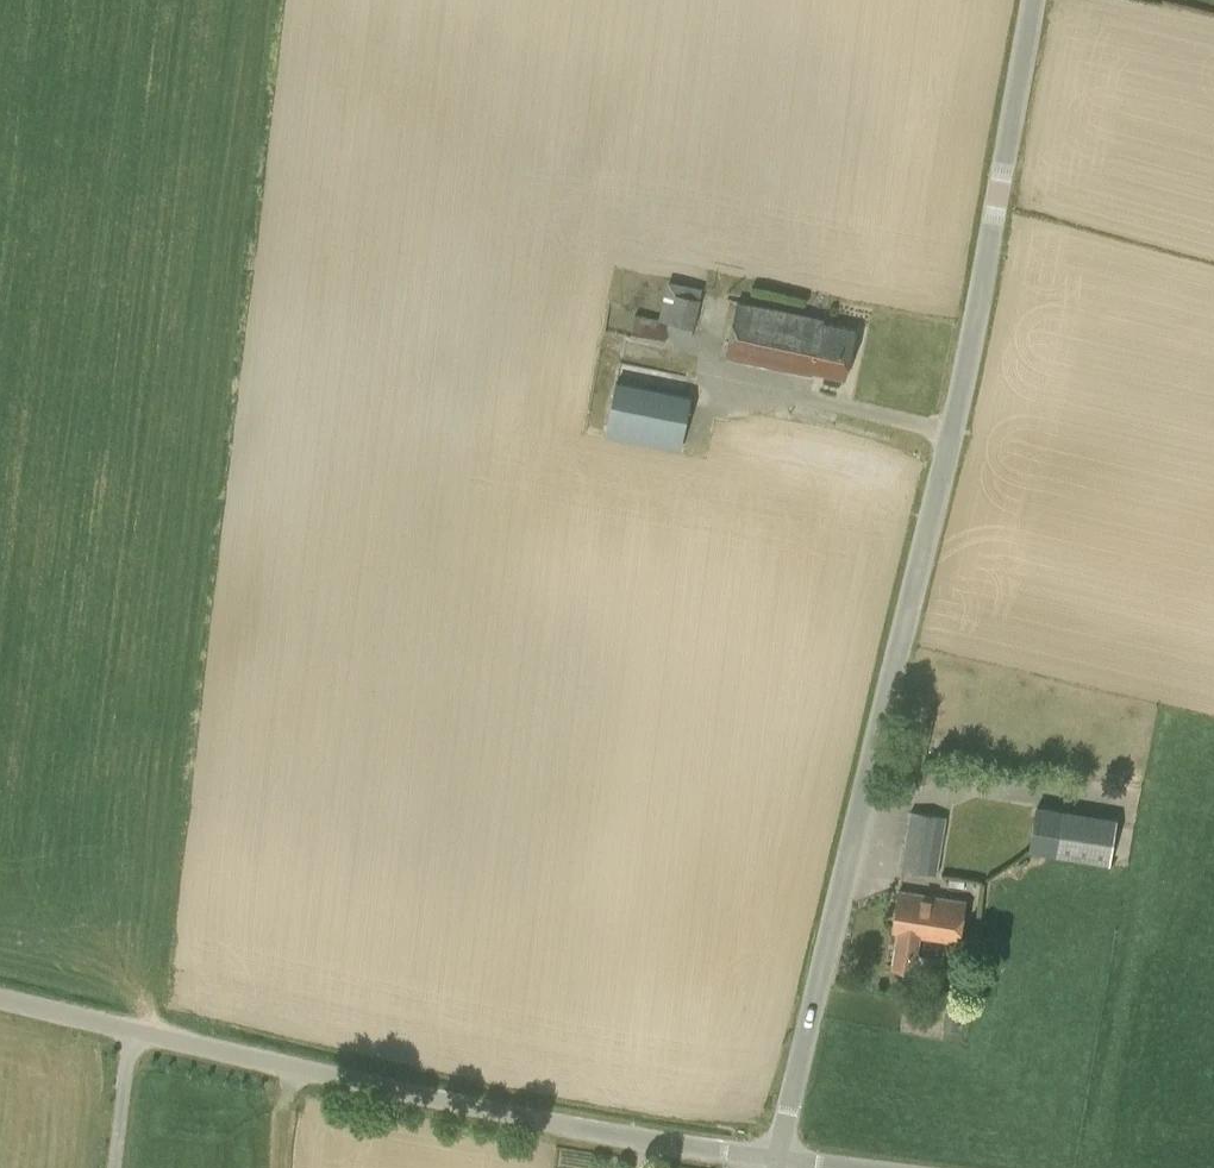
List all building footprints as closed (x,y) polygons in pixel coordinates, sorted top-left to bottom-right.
[(659,319),(636,315),(631,336),(665,344),(667,335),(690,340),(700,298),(701,288),(668,281),(659,319)] [(846,377),(856,331),(823,324),(825,318),(738,300),(726,358),(812,376),(813,370),(846,377)] [(680,451),(691,396),(617,381),(605,435),(680,451)] [(1061,810),(1054,855),(1109,864),(1117,818),(1061,810)] [(946,817),(910,811),(900,868),(936,874),(946,817)] [(899,893),(892,931),(898,932),(893,968),(915,972),(916,970),(921,971),(924,955),(918,955),(920,944),(921,936),(959,943),(965,904),(899,893)] [(943,1027),(957,1029),(959,1012),(946,1010),(943,1027)]
